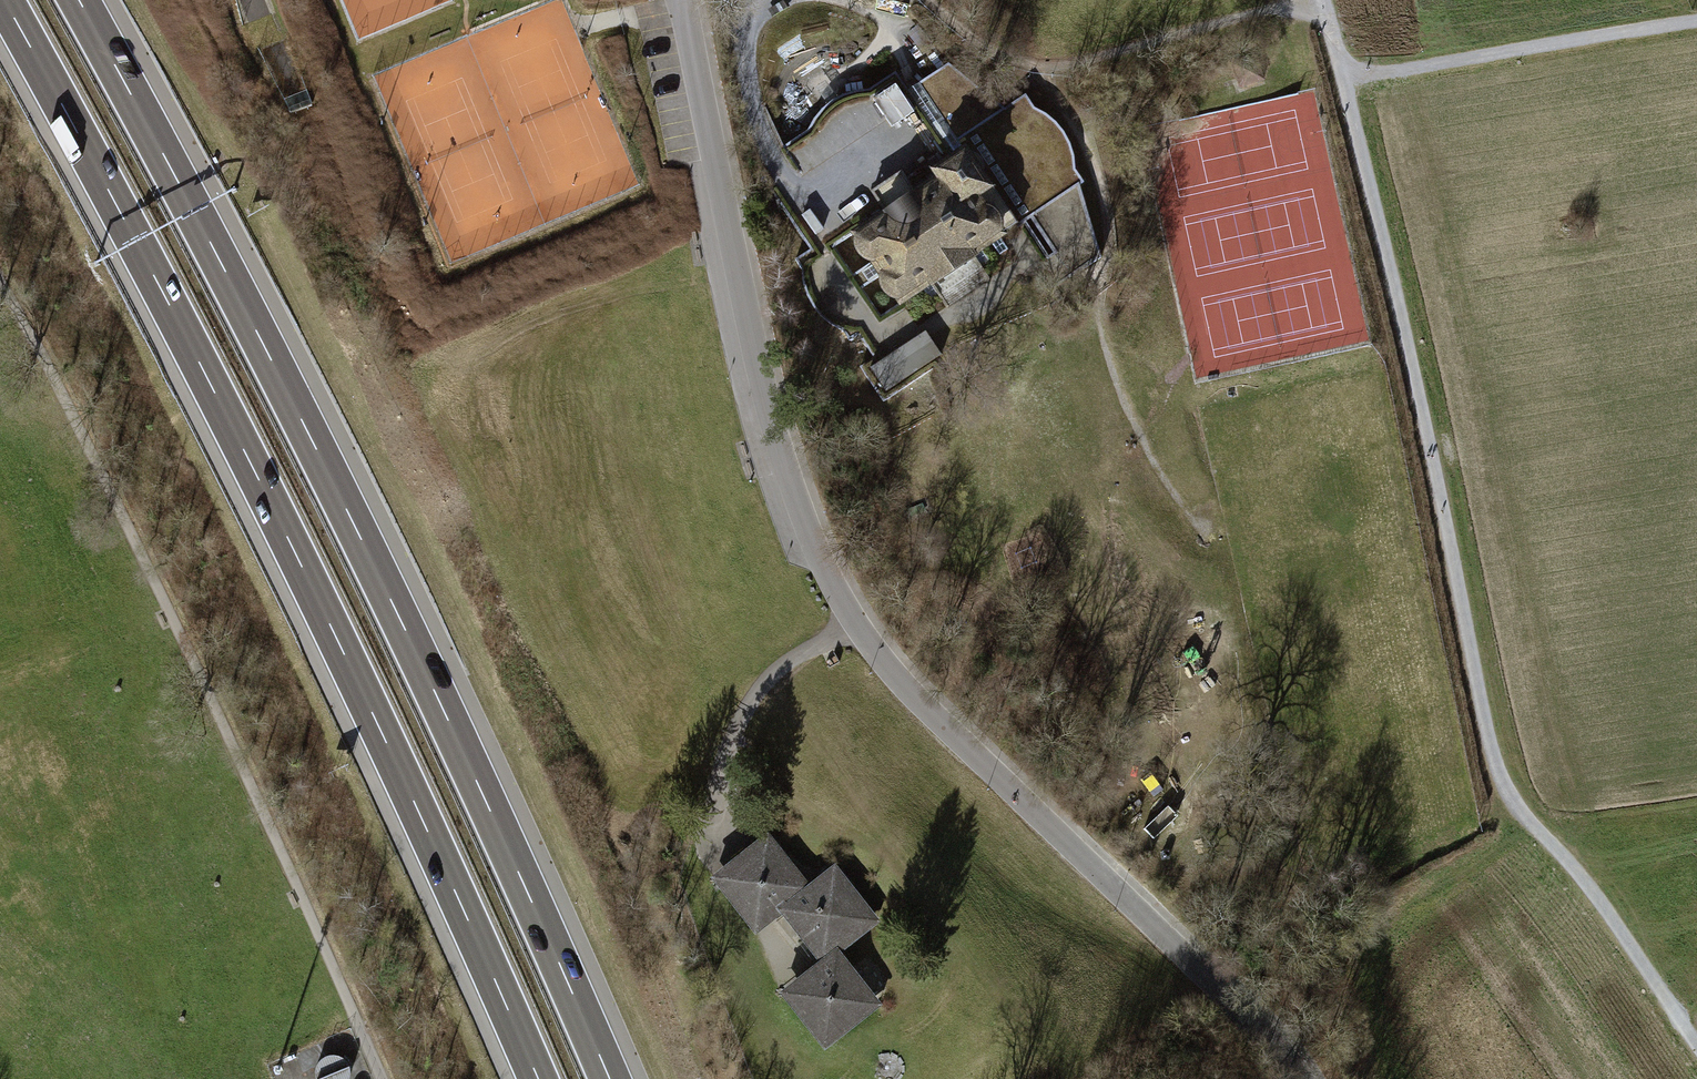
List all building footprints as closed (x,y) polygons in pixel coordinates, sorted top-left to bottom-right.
[(859,367),(883,402),(975,340),(997,373),(1046,340),(1032,319),(1063,299),(1055,287),(1100,257),(1079,185),(1083,182),(1074,169),(1074,155),(1070,143),(1064,132),(1055,122),(1045,114),(1034,108),(1025,95),(1002,110),(949,63),(908,90),(896,72),(869,90),(855,91),(842,95),(832,101),(822,109),(813,120),(808,131),(782,148),(790,159),(781,165),(771,171),(780,184),(770,190),(810,249),(795,259),(802,269),(802,281),(806,295),(812,304),(821,316),(832,324),(842,329),(849,340),(858,334),(874,357),(859,367)] [(772,834),(714,881),(760,939),(788,916),(823,960),(787,989),(832,1045),(890,999),(851,949),(887,920),(842,863),(813,886),(772,834)] [(328,1057),(320,1064),(319,1076),(320,1078),(354,1078),(355,1072),(349,1062),(339,1057),(328,1057)]
